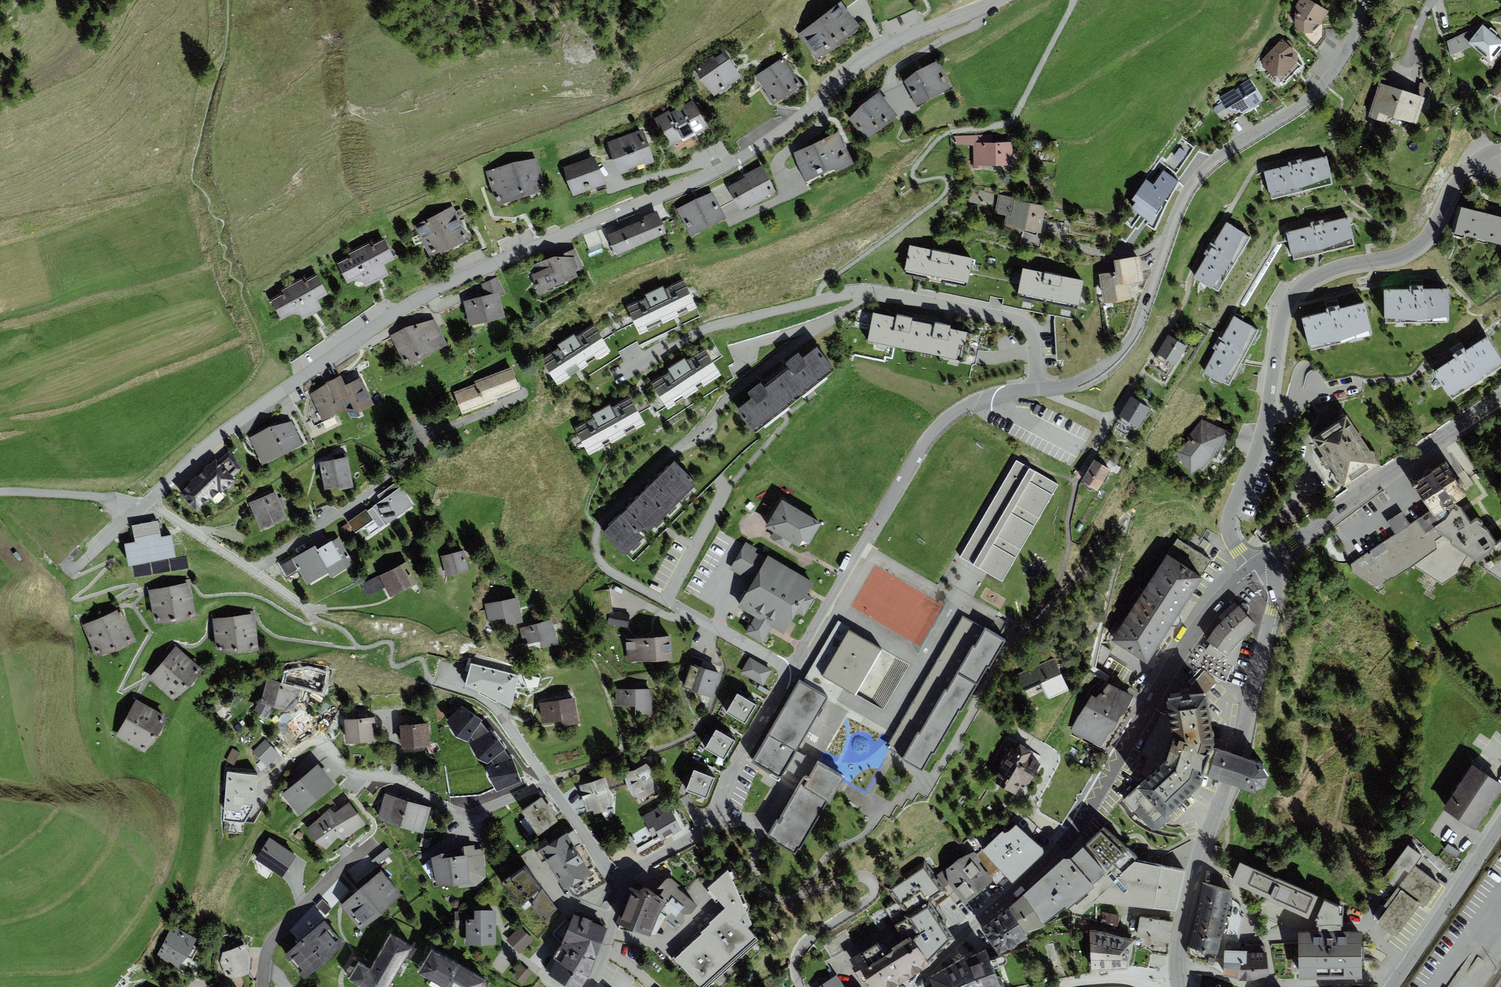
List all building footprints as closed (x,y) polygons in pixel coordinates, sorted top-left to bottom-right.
[(1329,11),(1310,0),(1299,0),(1295,6),(1294,28),(1303,33),(1313,33),(1313,31),(1319,25),(1321,25),(1329,11)] [(798,34),(817,60),(860,29),(841,3),(798,34)] [(1482,25),(1475,33),(1467,43),(1471,46),(1490,62),(1500,49),(1500,40),(1482,25)] [(1447,42),(1451,56),(1471,46),(1467,43),(1475,33),(1470,30),(1447,42)] [(1297,54),(1282,39),(1262,59),(1262,65),(1273,77),(1277,77),(1283,84),(1301,66),(1297,62),(1297,54)] [(722,49),(694,69),(714,97),(742,77),(722,49)] [(784,58),(755,76),(774,105),(802,87),(784,58)] [(917,71),(904,82),(916,106),(952,88),(939,60),(917,71)] [(1242,114),(1264,101),(1250,79),(1219,97),(1226,109),(1242,114)] [(1413,91),(1425,93),(1427,83),(1415,81),(1413,91)] [(1491,91),(1497,97),(1500,95),(1500,81),(1491,91)] [(1425,98),(1379,83),(1367,118),(1384,123),(1386,122),(1401,127),(1407,121),(1416,124),(1425,98)] [(879,93),(848,119),(866,141),(897,115),(879,93)] [(681,107),(696,135),(708,129),(693,100),(681,107)] [(669,113),(683,139),(684,141),(696,135),(681,107),(669,113)] [(683,139),(669,113),(668,111),(654,118),(669,146),(683,139)] [(642,129),(608,142),(620,175),(655,163),(642,129)] [(839,132),(793,153),(806,181),(834,168),(836,172),(854,164),(839,132)] [(1012,165),(1012,143),(993,143),(992,135),(955,136),(955,145),(973,146),(973,161),(967,161),(967,169),(983,169),(983,165),(1012,165)] [(1271,199),(1333,184),(1326,156),(1302,162),(1302,159),(1288,162),(1289,166),(1265,171),(1271,199)] [(595,157),(563,168),(573,196),(605,184),(595,157)] [(513,163),(486,172),(498,205),(547,188),(537,158),(513,163)] [(745,178),(728,186),(741,210),(776,192),(761,165),(743,175),(745,178)] [(1131,208),(1149,222),(1179,181),(1163,170),(1153,185),(1146,180),(1131,200),(1135,203),(1131,208)] [(1040,233),(1045,207),(1024,202),(1025,201),(971,189),(969,202),(995,208),(994,214),(1006,216),(1004,226),(1040,233)] [(711,192),(677,210),(691,236),(726,218),(711,192)] [(454,207),(414,225),(429,257),(469,238),(454,207)] [(1458,207),(1452,233),(1500,245),(1500,218),(1458,207)] [(607,235),(616,255),(666,234),(657,211),(643,217),(644,219),(607,235)] [(1294,260),(1355,245),(1348,217),(1324,223),(1323,220),(1310,223),(1311,226),(1287,232),(1294,260)] [(1218,292),(1251,238),(1226,223),(1213,244),(1210,243),(1204,254),(1206,255),(1193,277),(1218,292)] [(347,257),(336,262),(347,284),(355,281),(363,282),(365,287),(389,275),(384,265),(395,260),(384,238),(373,243),(371,240),(345,253),(347,257)] [(972,258),(910,246),(904,274),(966,286),(972,258)] [(574,248),(532,267),(535,274),(532,275),(534,280),(537,279),(538,283),(534,285),(539,295),(578,277),(576,272),(583,268),(574,248)] [(1099,275),(1103,304),(1132,299),(1130,288),(1134,288),(1133,283),(1144,281),(1140,256),(1113,260),(1115,272),(1099,275)] [(1084,280),(1023,269),(1018,297),(1078,309),(1084,280)] [(281,294),(271,299),(282,320),(292,314),(300,316),(302,320),(322,309),(317,301),(328,295),(316,274),(306,279),(304,276),(279,290),(281,294)] [(484,296),(463,302),(470,327),(506,318),(500,296),(506,293),(497,277),(481,284),(484,296)] [(646,297),(627,306),(640,334),(697,309),(684,279),(664,288),(646,296),(646,297)] [(1385,323),(1449,322),(1448,289),(1423,290),(1422,280),(1416,280),(1409,280),(1410,290),(1385,290),(1385,323)] [(1311,350),(1372,336),(1364,303),(1340,309),(1337,300),(1331,301),(1325,303),(1327,312),(1303,318),(1311,350)] [(867,342),(917,352),(923,323),(912,321),(912,318),(897,315),(896,318),(873,313),(867,342)] [(1228,386),(1259,330),(1233,316),(1221,338),(1219,337),(1213,348),(1215,350),(1203,372),(1228,386)] [(407,328),(390,336),(406,367),(448,346),(434,320),(407,328)] [(934,326),(923,323),(917,352),(966,362),(972,334),(950,329),(950,326),(935,323),(934,326)] [(559,348),(541,359),(557,385),(610,352),(593,325),(575,337),(574,335),(557,345),(559,348)] [(1167,377),(1186,346),(1169,335),(1149,366),(1167,377)] [(1500,368),(1500,359),(1487,337),(1466,350),(1461,343),(1450,350),(1452,353),(1455,358),(1433,371),(1452,400),(1500,368)] [(789,368),(777,378),(796,401),(834,371),(816,347),(802,358),(798,353),(785,363),(789,368)] [(668,409),(721,375),(704,348),(685,360),(684,358),(668,369),(669,371),(651,383),(668,409)] [(475,381),(476,384),(454,392),(463,415),(498,402),(497,399),(520,390),(511,367),(475,381)] [(1256,391),(1259,376),(1251,374),(1248,390),(1256,391)] [(342,401),(367,390),(361,378),(346,385),(341,375),(332,380),(342,401)] [(756,433),(796,401),(777,378),(765,387),(761,382),(747,393),(751,399),(737,410),(756,433)] [(342,401),(332,380),(325,383),(310,394),(322,421),(346,409),(342,401)] [(367,390),(342,401),(346,409),(347,412),(359,413),(374,406),(367,390)] [(575,428),(589,455),(645,425),(630,397),(611,407),(610,405),(592,414),(594,417),(575,428)] [(1136,432),(1149,408),(1131,397),(1113,428),(1126,435),(1130,429),(1136,432)] [(1344,488),(1378,465),(1346,416),(1311,438),(1323,457),(1320,459),(1324,464),(1327,469),(1330,467),(1344,488)] [(1189,441),(1174,452),(1192,475),(1199,468),(1204,472),(1214,458),(1218,449),(1222,451),(1230,433),(1201,420),(1187,438),(1189,441)] [(249,438),(262,465),(303,444),(291,422),(269,428),(249,438)] [(216,460),(201,473),(219,492),(221,493),(235,479),(233,478),(241,470),(237,460),(228,451),(217,461),(216,460)] [(340,490),(353,488),(347,458),(319,463),(325,490),(340,487),(340,490)] [(1110,470),(1094,460),(1081,481),(1097,491),(1110,470)] [(960,558),(1002,582),(1058,485),(1016,461),(960,558)] [(674,462),(655,481),(677,503),(696,485),(674,462)] [(1430,510),(1434,517),(1453,504),(1466,495),(1445,464),(1413,485),(1430,510)] [(211,500),(219,492),(201,473),(179,494),(196,511),(209,498),(211,500)] [(366,509),(348,522),(356,533),(361,530),(367,538),(414,504),(397,481),(377,496),(381,501),(367,511),(366,509)] [(664,517),(677,503),(655,481),(641,494),(664,517)] [(276,492),(262,497),(274,525),(287,519),(276,492)] [(641,494),(625,510),(644,528),(648,532),(664,517),(641,494)] [(260,530),(274,525),(262,497),(249,503),(260,530)] [(822,523),(781,500),(765,528),(773,532),(770,538),(779,544),(789,549),(792,544),(799,548),(802,541),(810,545),(822,523)] [(1446,520),(1456,506),(1453,504),(1434,517),(1430,510),(1411,524),(1402,512),(1394,518),(1388,522),(1395,535),(1353,563),(1351,564),(1353,573),(1379,591),(1384,587),(1384,583),(1392,578),(1395,578),(1414,565),(1442,584),(1459,572),(1458,570),(1467,556),(1460,551),(1451,545),(1453,542),(1438,532),(1435,527),(1446,520)] [(1460,551),(1480,527),(1482,525),(1477,521),(1471,525),(1461,510),(1456,506),(1446,520),(1435,527),(1438,532),(1453,542),(1451,545),(1460,551)] [(639,534),(644,528),(625,510),(602,533),(623,555),(642,537),(639,534)] [(161,520),(145,523),(152,562),(176,558),(172,535),(161,537),(160,532),(163,531),(161,520)] [(128,566),(152,562),(145,523),(130,526),(132,537),(134,537),(135,542),(124,544),(128,566)] [(352,531),(347,523),(341,528),(346,535),(352,531)] [(1500,553),(1500,542),(1496,546),(1486,532),(1480,527),(1460,551),(1467,556),(1478,562),(1477,564),(1487,571),(1500,553)] [(338,537),(317,550),(330,572),(332,577),(354,565),(338,537)] [(1197,550),(1179,539),(1169,555),(1167,554),(1111,640),(1147,663),(1171,626),(1173,626),(1176,627),(1178,626),(1179,625),(1181,622),(1181,620),(1181,618),(1180,616),(1178,615),(1189,598),(1203,579),(1201,577),(1212,560),(1197,550)] [(815,583),(745,543),(732,565),(753,578),(737,605),(757,617),(747,633),(761,640),(770,625),(782,631),(793,612),(806,619),(818,599),(809,594),(815,583)] [(307,585),(330,572),(317,550),(315,546),(280,566),(286,576),(298,569),(307,585)] [(464,551),(441,557),(446,577),(469,571),(464,551)] [(1487,571),(1500,581),(1500,553),(1487,571)] [(406,563),(361,585),(367,597),(385,588),(390,597),(417,584),(406,563)] [(190,583),(148,591),(155,625),(196,617),(190,583)] [(613,612),(609,589),(592,592),(596,616),(609,614),(613,613),(613,612)] [(502,601),(505,618),(506,625),(522,622),(518,598),(502,601)] [(505,618),(502,601),(484,604),(488,622),(505,618)] [(1215,627),(1206,641),(1210,644),(1227,656),(1235,646),(1243,638),(1255,626),(1239,606),(1215,627)] [(121,609),(82,625),(96,658),(135,642),(121,609)] [(613,612),(613,613),(609,614),(608,624),(627,627),(630,615),(613,612)] [(255,615),(213,619),(216,653),(258,649),(255,615)] [(1005,641),(963,617),(886,749),(923,770),(932,753),(934,755),(960,711),(961,712),(987,667),(989,668),(1005,641)] [(552,620),(520,629),(524,645),(541,641),(543,648),(558,644),(552,620)] [(851,628),(838,621),(806,675),(802,682),(828,697),(834,700),(836,701),(840,695),(844,689),(823,677),(849,631),(851,628)] [(881,649),(849,631),(823,677),(844,689),(854,695),(881,649)] [(672,660),(671,636),(625,639),(627,663),(672,660)] [(1227,656),(1210,644),(1204,653),(1235,667),(1243,638),(1235,646),(1227,656)] [(201,670),(176,647),(148,678),(173,701),(201,670)] [(772,671),(750,657),(741,673),(763,686),(772,671)] [(1069,690),(1053,657),(1015,675),(1023,692),(1040,684),(1048,700),(1069,690)] [(721,674),(689,663),(681,687),(713,698),(721,674)] [(519,676),(471,664),(464,685),(511,708),(519,676)] [(527,686),(538,685),(537,673),(526,674),(527,686)] [(301,688),(267,679),(262,695),(254,710),(268,718),(273,708),(294,713),(301,688)] [(802,682),(799,680),(752,762),(781,778),(786,770),(796,751),(828,697),(802,682)] [(1109,684),(1096,698),(1091,695),(1071,731),(1101,748),(1109,734),(1113,731),(1120,717),(1125,714),(1133,696),(1109,684)] [(652,689),(616,689),(616,707),(635,707),(635,714),(652,714),(652,689)] [(756,705),(738,694),(727,713),(745,724),(756,705)] [(1149,777),(1124,799),(1153,829),(1157,829),(1174,815),(1175,810),(1201,784),(1206,776),(1228,783),(1255,792),(1264,787),(1269,777),(1264,765),(1236,755),(1213,747),(1215,743),(1207,695),(1167,699),(1169,716),(1161,713),(1140,753),(1147,757),(1141,772),(1149,777)] [(574,698),(539,703),(542,724),(562,721),(563,726),(578,724),(574,698)] [(145,754),(167,717),(137,700),(115,736),(145,754)] [(483,729),(486,727),(478,718),(479,717),(460,705),(446,719),(455,732),(466,737),(469,733),(473,738),(484,731),(483,729)] [(375,717),(343,721),(346,744),(377,741),(375,717)] [(428,723),(399,726),(401,748),(430,746),(428,723)] [(491,758),(506,751),(503,745),(490,728),(488,729),(486,727),(483,729),(484,731),(473,738),(469,740),(478,754),(487,758),(490,756),(491,758)] [(735,741),(716,730),(705,749),(724,760),(735,741)] [(1032,752),(1006,737),(989,767),(998,772),(993,782),(1016,795),(1021,784),(1027,787),(1040,764),(1029,758),(1032,752)] [(280,755),(266,739),(252,752),(266,767),(280,755)] [(506,751),(491,758),(493,761),(490,762),(490,773),(498,786),(520,776),(512,755),(510,755),(506,751)] [(786,770),(803,780),(804,778),(808,780),(818,763),(796,751),(786,770)] [(629,772),(624,775),(626,785),(632,797),(640,800),(659,789),(657,779),(653,772),(656,771),(649,757),(627,763),(629,772)] [(829,803),(844,778),(818,763),(808,780),(804,778),(803,780),(779,822),(777,821),(768,837),(776,841),(775,843),(795,854),(798,848),(800,849),(827,801),(829,803)] [(317,765),(281,795),(299,815),(335,785),(317,765)] [(1443,810),(1475,831),(1500,791),(1500,784),(1472,765),(1443,810)] [(707,799),(714,779),(694,771),(686,791),(707,799)] [(257,775),(228,772),(223,821),(244,823),(254,807),(257,775)] [(606,778),(579,786),(587,812),(593,810),(594,814),(608,810),(607,806),(613,804),(606,778)] [(408,801),(385,794),(377,819),(400,826),(408,801)] [(538,836),(558,822),(553,814),(556,812),(549,803),(547,805),(542,798),(521,812),(538,836)] [(431,808),(408,801),(400,826),(423,833),(431,808)] [(347,802),(335,814),(330,808),(307,829),(325,849),(339,836),(344,841),(366,822),(347,802)] [(682,829),(667,803),(642,818),(654,839),(658,837),(660,840),(661,842),(682,829)] [(654,839),(642,818),(621,830),(636,854),(660,840),(658,837),(654,839)] [(1002,832),(982,851),(1013,884),(1043,855),(1044,853),(1044,851),(1042,849),(1016,825),(1009,832),(1004,834),(1002,832)] [(1104,828),(1085,847),(1108,870),(1127,850),(1104,828)] [(552,870),(585,849),(574,830),(540,851),(552,870)] [(297,855),(269,837),(254,860),(281,878),(297,855)] [(440,854),(431,858),(422,866),(435,887),(458,886),(459,889),(476,886),(486,877),(483,849),(475,850),(474,845),(463,847),(463,851),(440,854)] [(1407,845),(1383,878),(1419,905),(1424,909),(1441,885),(1414,866),(1422,856),(1407,845)] [(1223,848),(1215,846),(1210,859),(1218,862),(1223,848)] [(1064,859),(1024,896),(1043,925),(1066,908),(1068,910),(1069,909),(1095,888),(1093,885),(1106,873),(1083,847),(1070,859),(1064,859)] [(569,888),(598,870),(585,849),(552,870),(564,891),(569,888)] [(1176,912),(1185,872),(1135,861),(1137,858),(1127,850),(1108,870),(1106,873),(1093,885),(1095,888),(1069,909),(1072,913),(1082,914),(1096,903),(1176,912)] [(981,861),(973,852),(958,859),(948,868),(947,867),(939,874),(964,904),(993,881),(979,863),(981,861)] [(946,892),(925,861),(885,887),(905,918),(901,922),(911,936),(929,966),(953,941),(929,904),(946,892)] [(1276,879),(1240,863),(1231,883),(1268,900),(1267,901),(1308,919),(1318,897),(1276,879)] [(557,909),(525,867),(502,884),(515,898),(513,900),(520,907),(527,901),(544,922),(557,909)] [(598,870),(569,888),(573,895),(609,911),(614,894),(598,870)] [(702,934),(732,966),(759,940),(747,928),(751,924),(728,871),(708,889),(725,908),(709,924),(710,925),(701,933),(702,934)] [(382,915),(401,895),(381,872),(341,906),(360,929),(382,915)] [(676,931),(697,905),(677,888),(679,886),(672,879),(669,878),(666,879),(659,888),(662,891),(657,896),(667,904),(658,916),(676,931)] [(1418,907),(1419,905),(1383,878),(1373,892),(1387,902),(1384,906),(1387,909),(1377,924),(1396,938),(1418,907)] [(1232,891),(1202,884),(1197,902),(1228,910),(1232,891)] [(639,891),(629,887),(616,923),(650,937),(658,916),(667,904),(657,896),(649,890),(645,888),(641,889),(639,891)] [(1043,925),(1024,896),(1009,908),(1024,934),(1044,927),(1043,925)] [(328,912),(333,906),(323,898),(318,904),(328,912)] [(1318,927),(1318,932),(1298,932),(1299,980),(1362,979),(1361,932),(1341,932),(1341,927),(1343,926),(1342,915),(1340,915),(1340,908),(1324,901),(1315,921),(1317,922),(1317,927),(1318,927)] [(1228,910),(1197,902),(1193,920),(1223,928),(1228,910)] [(1009,908),(983,930),(998,956),(1027,938),(1024,934),(1009,908)] [(466,911),(455,911),(455,929),(465,928),(466,945),(497,944),(496,911),(474,911),(474,919),(466,920),(466,911)] [(545,971),(568,986),(582,986),(589,975),(607,929),(574,914),(569,925),(565,920),(553,934),(562,943),(545,971)] [(1136,937),(1170,942),(1173,923),(1140,917),(1136,937)] [(1223,928),(1193,920),(1188,939),(1189,939),(1219,946),(1223,928)] [(284,956),(303,978),(325,964),(343,945),(325,922),(284,956)] [(186,957),(196,939),(172,926),(156,956),(178,967),(186,957)] [(533,940),(520,927),(507,940),(520,953),(533,940)] [(1128,970),(1134,940),(1089,931),(1092,973),(1128,970)] [(702,934),(675,960),(700,986),(709,986),(732,966),(702,934)] [(359,963),(350,978),(365,986),(389,986),(412,947),(391,935),(371,969),(359,963)] [(893,951),(885,956),(902,983),(924,969),(929,966),(911,936),(891,948),(893,951)] [(1219,946),(1189,939),(1186,950),(1191,959),(1214,964),(1219,946)] [(902,983),(885,956),(877,943),(850,961),(861,979),(864,977),(871,986),(895,986),(902,983)] [(250,959),(245,945),(222,953),(221,962),(226,976),(233,979),(250,974),(250,959)] [(458,964),(432,949),(418,972),(444,986),(445,986),(458,964)] [(1246,950),(1224,951),(1224,976),(1239,979),(1240,981),(1254,981),(1269,976),(1267,952),(1247,953),(1246,950)] [(966,961),(976,986),(1001,986),(986,951),(966,961)] [(966,961),(964,959),(930,979),(932,986),(976,986),(966,961)] [(484,979),(458,964),(445,986),(480,986),(484,979)] [(532,973),(522,965),(512,976),(522,985),(532,973)] [(836,975),(819,986),(844,986),(836,975)]
